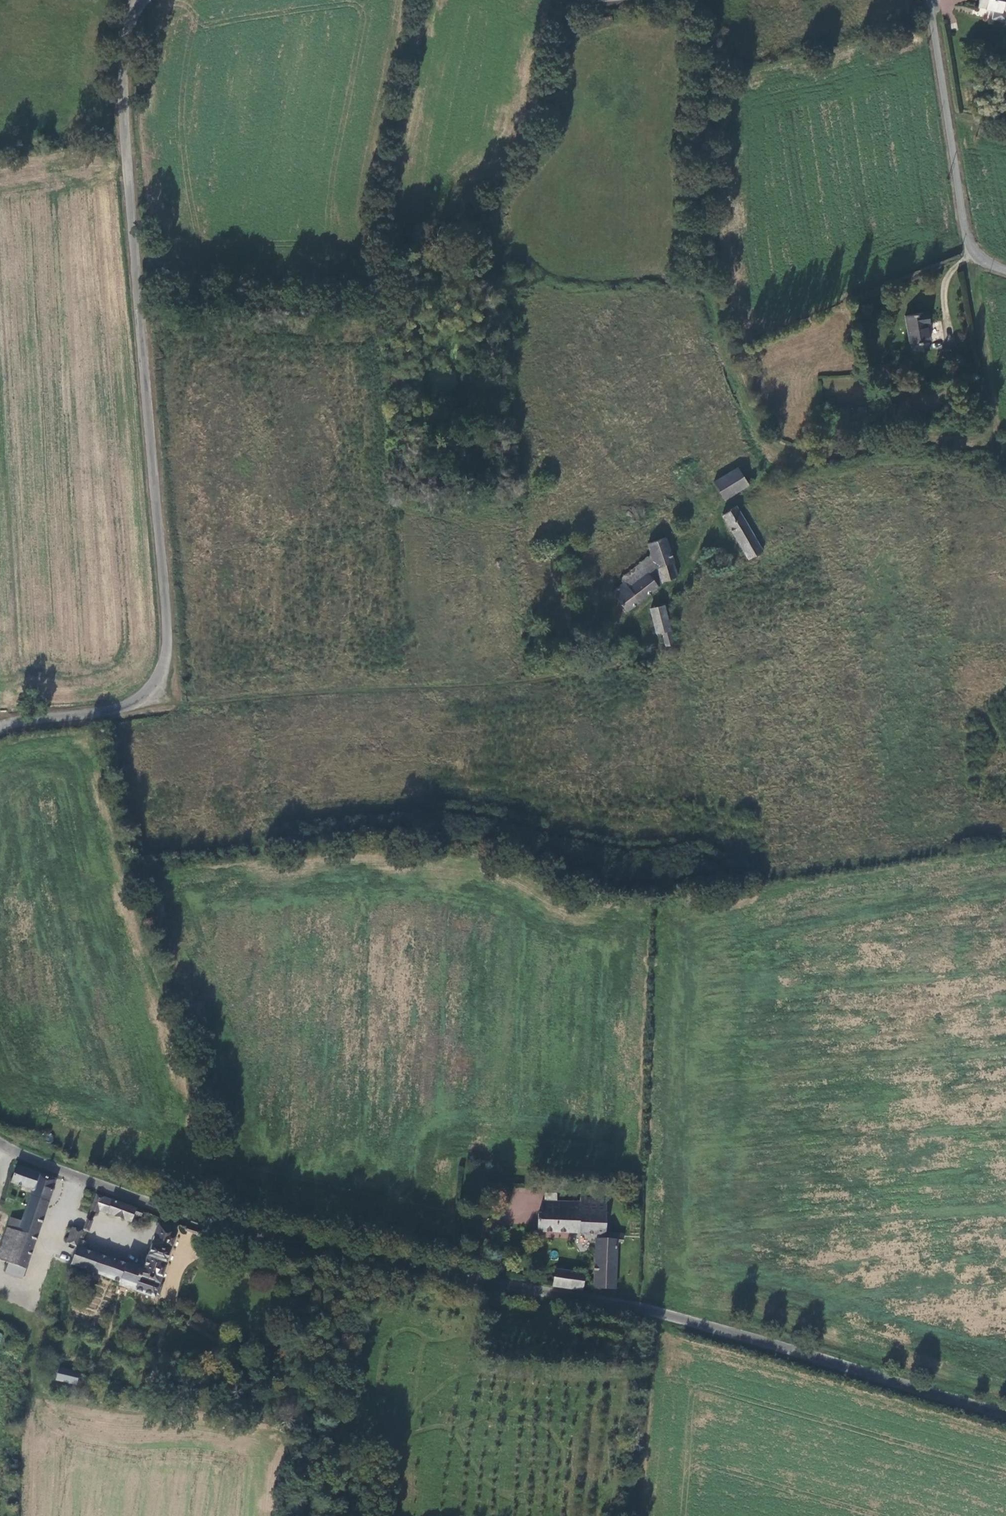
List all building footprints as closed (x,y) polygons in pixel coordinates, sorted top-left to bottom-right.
[(979,5),(995,8),(993,17),(1005,20),(1005,0),(980,0),(979,5)] [(931,320),(929,309),(907,314),(915,350),(931,347),(929,338),(931,337),(928,320),(931,320)] [(899,399),(892,400),(893,414),(900,413),(899,399)] [(750,483),(741,470),(738,465),(715,480),(726,498),(750,483)] [(763,551),(737,506),(723,515),(749,559),(763,551)] [(662,579),(679,575),(675,563),(677,562),(666,535),(662,537),(647,543),(652,554),(620,577),(623,580),(612,589),(625,605),(628,609),(663,581),(662,579)] [(666,646),(675,644),(666,605),(651,609),(656,634),(663,633),(666,646)] [(55,1180),(17,1166),(13,1183),(26,1188),(26,1191),(32,1194),(23,1222),(10,1218),(0,1253),(0,1261),(8,1264),(6,1274),(23,1280),(55,1180)] [(141,1217),(143,1212),(96,1195),(90,1211),(98,1213),(99,1210),(130,1222),(134,1214),(141,1217)] [(580,1204),(542,1203),(541,1215),(537,1215),(537,1232),(604,1235),(606,1200),(581,1199),(580,1204)] [(78,1246),(72,1264),(69,1270),(76,1273),(78,1267),(120,1282),(119,1286),(154,1299),(155,1295),(158,1296),(161,1287),(159,1285),(176,1232),(157,1225),(142,1271),(84,1250),(87,1242),(80,1240),(83,1231),(74,1229),(69,1243),(78,1246)] [(595,1241),(594,1288),(615,1289),(616,1242),(622,1242),(622,1235),(607,1234),(607,1241),(595,1241)] [(72,1264),(78,1246),(69,1243),(63,1261),(72,1264)] [(555,1271),(553,1285),(553,1287),(583,1291),(585,1275),(555,1271)] [(74,1384),(76,1378),(77,1372),(60,1368),(57,1380),(74,1384)]
